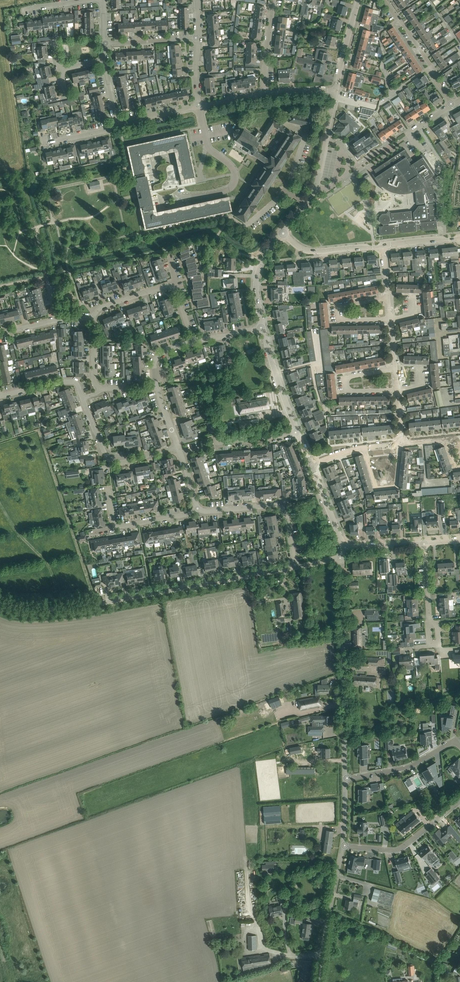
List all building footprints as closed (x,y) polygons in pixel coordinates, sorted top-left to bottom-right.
[(316,0),(310,0),(309,4),(307,3),(304,14),(307,15),(309,6),(314,8),(316,0)] [(315,5),(318,5),(318,6),(317,9),(317,10),(320,11),(319,15),(322,15),(322,13),(324,4),(321,3),(322,0),(316,0),(315,5)] [(337,0),(331,0),(331,2),(333,2),(338,3),(337,6),(339,7),(338,13),(345,15),(347,7),(344,6),(345,2),(337,0)] [(407,6),(410,4),(408,2),(409,1),(409,0),(405,0),(404,1),(398,5),(402,10),(407,6)] [(364,16),(374,18),(378,19),(378,16),(379,14),(372,13),(373,9),(366,8),(364,16)] [(407,16),(413,12),(410,8),(404,11),(407,16)] [(84,17),(93,17),(93,14),(95,14),(95,9),(87,9),(87,12),(84,12),(84,17)] [(416,17),(413,12),(407,16),(411,21),(416,18),(416,17)] [(72,14),(66,14),(66,13),(64,13),(65,27),(68,27),(68,23),(74,23),(72,14)] [(324,16),(323,18),(330,20),(329,21),(330,22),(329,27),(332,28),(340,30),(342,21),(337,20),(338,17),(325,13),(324,16)] [(444,18),(448,23),(452,20),(449,14),(444,18)] [(373,24),(374,18),(364,16),(362,23),(371,25),(371,24),(373,24)] [(411,21),(415,27),(420,23),(416,18),(411,21)] [(28,31),(33,30),(31,20),(29,20),(30,21),(26,22),(26,23),(19,24),(20,28),(24,27),(25,35),(29,35),(28,31)] [(118,24),(118,23),(114,23),(114,25),(114,28),(114,29),(114,28),(118,28),(118,30),(117,30),(117,31),(118,31),(118,32),(117,32),(117,33),(124,32),(123,23),(118,24)] [(415,27),(418,32),(423,28),(420,23),(415,27)] [(397,32),(396,31),(394,27),(388,31),(392,36),(397,32)] [(84,29),(81,29),(81,37),(88,37),(94,37),(94,34),(93,34),(93,28),(84,28),(84,29)] [(422,36),(426,33),(427,33),(425,31),(423,28),(418,32),(421,37),(422,36)] [(426,33),(422,36),(426,42),(430,39),(429,36),(432,34),(431,33),(433,31),(432,29),(429,31),(427,33),(426,33)] [(395,42),(401,38),(397,32),(392,36),(395,42)] [(438,37),(436,35),(430,39),(426,42),(425,42),(428,47),(434,43),(436,42),(436,41),(435,39),(438,37)] [(327,44),(335,46),(337,38),(329,36),(329,37),(325,36),(325,39),(328,40),(327,44)] [(436,41),(436,42),(438,44),(440,42),(443,45),(448,41),(444,36),(439,40),(439,39),(436,41)] [(399,47),(405,43),(401,38),(395,42),(397,44),(399,47)] [(34,53),(47,52),(46,46),(42,46),(42,42),(32,43),(32,46),(32,47),(32,52),(33,53),(34,53)] [(366,47),(367,44),(361,42),(359,48),(371,51),(372,48),(366,47)] [(403,52),(408,48),(405,43),(399,47),(401,49),(403,52)] [(428,47),(432,52),(437,48),(434,43),(428,47)] [(317,49),(315,59),(320,60),(326,61),(326,60),(327,60),(328,57),(327,57),(328,53),(328,50),(329,50),(329,49),(326,49),(317,48),(317,49)] [(404,55),(399,58),(400,59),(401,61),(404,59),(406,57),(412,54),(409,50),(408,48),(403,52),(404,55)] [(436,60),(441,56),(438,51),(432,55),(436,60)] [(47,52),(34,53),(34,57),(35,57),(35,60),(38,60),(38,63),(45,62),(44,62),(44,58),(48,57),(47,52)] [(446,62),(451,59),(453,62),(459,57),(459,56),(457,52),(450,57),(445,61),(439,64),(443,69),(448,66),(446,62)] [(412,54),(406,57),(408,60),(410,63),(415,59),(413,56),(412,54)] [(383,61),(385,64),(394,58),(392,55),(383,61)] [(443,58),(441,56),(436,60),(439,64),(445,61),(443,58)] [(304,63),(312,65),(311,71),(314,72),(323,74),(325,65),(318,63),(316,63),(316,61),(312,60),(304,58),(299,57),(298,62),(304,64),(304,63)] [(255,64),(255,59),(246,58),(246,61),(245,61),(245,64),(246,64),(246,66),(254,67),(254,64),(255,64)] [(419,64),(415,59),(410,63),(412,66),(405,71),(406,73),(409,72),(419,64)] [(36,74),(40,73),(50,71),(49,66),(45,66),(44,62),(45,62),(34,63),(34,65),(38,64),(39,68),(36,68),(35,69),(36,74)] [(417,74),(423,70),(419,64),(409,72),(411,75),(416,71),(417,74)] [(444,71),(443,72),(446,75),(453,70),(451,66),(444,71)] [(293,73),(294,69),(288,69),(288,74),(279,74),(279,82),(285,82),(286,83),(290,82),(290,77),(293,77),(293,73)] [(34,85),(49,82),(48,78),(52,77),(50,71),(40,73),(41,77),(36,78),(38,84),(33,85),(34,85)] [(348,80),(359,83),(362,74),(357,72),(357,74),(350,72),(348,80)] [(249,75),(251,87),(258,85),(257,82),(256,82),(254,74),(249,75)] [(397,79),(400,76),(398,74),(395,76),(394,76),(389,80),(391,83),(393,82),(397,79)] [(425,84),(429,81),(425,75),(420,79),(419,77),(413,81),(416,85),(422,81),(424,84),(425,84)] [(458,78),(454,80),(453,77),(450,79),(452,82),(451,82),(455,88),(459,86),(459,83),(458,78)] [(230,79),(228,79),(230,86),(231,86),(231,87),(232,89),(232,90),(234,90),(234,91),(237,90),(235,80),(235,78),(230,79)] [(358,87),(359,83),(348,80),(346,87),(353,89),(354,86),(358,87)] [(45,93),(55,91),(53,85),(50,86),(49,82),(34,85),(35,90),(41,89),(43,90),(44,90),(45,93)] [(214,87),(205,88),(206,94),(210,94),(210,96),(215,96),(215,92),(214,87)] [(181,91),(183,100),(191,98),(190,95),(188,95),(187,90),(181,91)] [(436,92),(433,93),(435,97),(432,99),(425,90),(422,93),(429,104),(433,102),(435,105),(442,100),(438,95),(436,92)] [(47,103),(54,101),(53,101),(52,98),(56,97),(55,91),(45,93),(39,94),(40,100),(46,98),(47,103)] [(93,102),(102,100),(100,92),(94,93),(94,96),(92,97),(93,102)] [(400,102),(401,101),(399,97),(396,98),(392,101),(395,105),(399,103),(400,102)] [(420,105),(418,103),(416,99),(414,101),(416,104),(413,106),(415,109),(419,116),(424,112),(420,105)] [(94,107),(103,106),(102,100),(93,102),(94,105),(91,106),(91,108),(94,108),(94,107)] [(125,109),(131,107),(130,102),(122,104),(123,111),(123,110),(123,109),(125,109),(125,110),(125,109)] [(425,113),(430,109),(426,102),(422,105),(422,104),(420,105),(424,112),(425,113)] [(419,116),(415,109),(412,112),(408,105),(406,107),(414,119),(419,116)] [(371,116),(376,111),(362,107),(361,113),(371,116)] [(404,108),(408,115),(405,117),(409,123),(414,119),(406,107),(404,108)] [(93,119),(94,118),(95,122),(99,121),(107,119),(106,116),(105,116),(104,111),(95,113),(92,114),(93,119)] [(61,112),(56,113),(56,117),(57,120),(58,126),(59,130),(62,130),(61,128),(64,127),(62,116),(61,112)] [(84,125),(82,117),(81,112),(78,112),(78,115),(73,116),(75,125),(78,124),(78,126),(84,125)] [(309,113),(307,118),(291,114),(289,122),(298,124),(298,123),(300,124),(306,126),(304,131),(310,132),(311,127),(312,127),(313,120),(314,114),(309,113)] [(339,128),(336,132),(342,138),(350,129),(354,133),(360,127),(357,124),(358,123),(355,120),(354,121),(352,119),(353,118),(350,115),(349,116),(346,113),(340,119),(342,121),(340,123),(338,126),(339,128)] [(399,130),(404,126),(400,120),(396,122),(394,119),(390,113),(388,115),(390,117),(392,120),(395,124),(399,130)] [(40,132),(45,131),(45,129),(48,128),(45,117),(45,116),(40,118),(41,121),(38,122),(40,132)] [(292,150),(300,138),(291,131),(273,120),(271,120),(267,126),(265,129),(262,133),(261,132),(257,130),(253,136),(243,130),(244,128),(241,126),(238,130),(236,130),(235,130),(235,131),(234,131),(233,132),(234,132),(234,133),(233,133),(234,133),(234,135),(233,138),(236,140),(244,146),(245,147),(249,149),(249,150),(247,152),(252,155),(252,154),(263,162),(266,164),(252,185),(249,183),(248,185),(253,188),(249,194),(248,194),(234,215),(244,222),(251,212),(251,213),(256,205),(264,193),(271,182),(270,182),(272,180),(279,170),(279,169),(287,157),(287,158),(292,150)] [(399,130),(395,124),(392,120),(390,122),(392,125),(389,127),(393,133),(399,130)] [(439,124),(443,130),(446,128),(449,132),(452,130),(449,126),(450,126),(446,120),(439,124)] [(384,126),(382,123),(380,124),(388,137),(393,133),(389,127),(386,129),(383,126),(384,126)] [(388,137),(380,124),(377,126),(381,132),(382,132),(380,133),(378,129),(374,132),(378,139),(380,137),(383,141),(388,137)] [(439,124),(434,128),(442,141),(448,138),(443,130),(439,124)] [(356,142),(351,146),(354,151),(356,155),(358,158),(359,157),(365,152),(368,151),(368,150),(376,145),(378,143),(379,143),(371,132),(365,136),(366,138),(357,144),(356,142)] [(194,177),(185,134),(127,147),(135,182),(134,183),(136,192),(140,191),(141,194),(141,198),(138,199),(140,208),(141,208),(145,229),(231,211),(228,199),(225,200),(224,200),(223,200),(222,200),(221,200),(220,200),(219,200),(219,201),(218,202),(210,203),(209,203),(208,203),(207,203),(206,203),(205,204),(204,204),(204,205),(196,206),(195,206),(194,206),(193,206),(192,206),(191,207),(190,207),(189,208),(182,210),(181,209),(180,209),(179,209),(178,209),(177,209),(177,210),(176,210),(175,211),(168,213),(167,212),(166,212),(165,212),(164,212),(163,212),(163,213),(162,213),(161,214),(156,215),(155,216),(153,215),(154,214),(152,208),(153,208),(153,207),(153,206),(153,205),(153,204),(152,203),(151,202),(149,193),(149,189),(147,184),(148,183),(148,182),(148,181),(148,180),(147,179),(147,178),(146,178),(146,177),(144,170),(144,169),(145,168),(145,167),(145,166),(144,166),(144,165),(144,164),(143,163),(141,157),(139,155),(138,154),(140,153),(143,155),(148,154),(149,154),(150,154),(151,155),(152,154),(153,154),(154,154),(154,153),(155,153),(162,151),(163,151),(164,151),(166,151),(167,151),(168,151),(169,150),(169,149),(175,148),(175,147),(178,149),(177,150),(178,155),(178,156),(178,157),(177,158),(178,158),(178,159),(178,160),(179,161),(180,162),(181,169),(181,170),(181,171),(181,172),(181,173),(181,174),(181,175),(182,175),(183,176),(183,180),(194,177)] [(103,149),(104,149),(104,152),(110,151),(109,150),(112,149),(110,137),(104,138),(105,140),(102,141),(101,139),(103,149)] [(440,153),(443,151),(447,148),(442,141),(435,146),(440,153)] [(83,145),(82,143),(80,144),(80,145),(77,146),(77,144),(79,154),(82,153),(82,154),(84,153),(85,157),(88,157),(86,144),(83,145)] [(68,157),(74,156),(74,157),(77,156),(75,145),(69,146),(70,147),(66,148),(68,157)] [(390,159),(388,160),(399,176),(402,174),(408,182),(419,176),(408,159),(411,157),(405,149),(402,151),(398,154),(396,156),(392,158),(390,159)] [(47,162),(53,160),(50,150),(51,152),(48,152),(47,151),(42,152),(44,161),(47,161),(47,162)] [(377,168),(374,170),(377,174),(378,176),(375,178),(376,178),(382,187),(383,186),(385,188),(387,189),(389,191),(392,192),(394,193),(397,193),(399,194),(402,194),(405,194),(407,194),(407,192),(409,192),(410,193),(411,193),(412,192),(413,192),(414,192),(415,191),(416,191),(417,198),(416,198),(417,204),(420,204),(420,206),(419,206),(413,213),(411,213),(411,211),(392,213),(389,211),(387,213),(382,214),(379,217),(380,222),(383,225),(384,226),(379,226),(380,235),(396,233),(396,231),(401,230),(401,233),(417,231),(417,230),(422,229),(422,231),(438,229),(437,223),(437,222),(437,216),(438,215),(436,203),(435,203),(434,200),(438,198),(433,185),(432,185),(431,181),(438,176),(436,173),(435,174),(431,169),(433,168),(429,162),(427,163),(423,157),(422,158),(421,155),(422,155),(421,154),(421,155),(413,160),(411,157),(408,159),(419,176),(408,182),(402,174),(399,176),(388,160),(385,162),(377,168)] [(189,251),(190,251),(188,246),(179,250),(180,253),(179,253),(178,255),(179,256),(180,256),(182,261),(186,259),(186,261),(185,261),(188,270),(186,270),(186,271),(186,273),(187,273),(188,277),(190,277),(190,279),(192,279),(193,287),(190,288),(190,289),(190,292),(192,291),(193,300),(199,300),(200,302),(197,302),(198,308),(203,307),(208,306),(207,297),(202,298),(200,289),(202,288),(200,274),(197,274),(196,270),(197,269),(193,256),(191,256),(189,251)] [(451,259),(453,259),(459,258),(458,247),(450,248),(451,255),(451,259)] [(444,256),(451,255),(450,248),(443,249),(444,256)] [(434,249),(430,250),(431,253),(431,257),(431,258),(432,258),(435,258),(439,257),(438,255),(438,249),(437,249),(433,249),(434,249)] [(418,257),(415,257),(415,259),(416,263),(416,264),(417,270),(418,270),(419,270),(420,270),(422,270),(422,269),(421,268),(421,267),(421,263),(421,261),(422,261),(426,261),(426,258),(425,251),(425,250),(422,250),(422,251),(417,251),(418,257)] [(405,260),(405,265),(409,264),(408,259),(412,259),(412,252),(404,253),(404,260),(405,260)] [(403,271),(402,260),(402,259),(400,260),(399,253),(392,254),(393,263),(397,262),(397,264),(399,264),(399,267),(393,268),(393,271),(399,270),(399,271),(403,271)] [(369,256),(368,256),(369,263),(377,263),(377,266),(380,266),(379,258),(377,258),(376,255),(376,256),(369,257),(369,256)] [(160,258),(156,260),(155,256),(143,258),(144,261),(149,260),(151,267),(164,262),(163,261),(161,262),(160,258)] [(364,267),(363,257),(355,258),(356,265),(356,269),(359,269),(359,267),(364,266),(364,267)] [(226,270),(235,270),(235,258),(227,258),(225,258),(221,258),(221,261),(226,261),(226,270)] [(352,269),(351,258),(343,259),(344,266),(349,266),(349,270),(352,269)] [(330,260),(330,261),(330,267),(334,266),(335,270),(338,270),(338,266),(340,266),(340,262),(338,262),(337,260),(334,260),(333,259),(331,259),(330,260)] [(318,262),(317,261),(315,261),(315,262),(316,273),(322,272),(322,273),(321,273),(322,276),(324,276),(324,282),(322,283),(323,285),(329,286),(328,282),(328,280),(327,269),(327,268),(324,269),(323,261),(318,262)] [(152,271),(163,267),(162,265),(164,264),(164,262),(151,267),(152,271)] [(312,267),(312,263),(310,263),(309,263),(309,262),(306,262),(306,263),(302,263),(303,272),(300,272),(301,282),(304,281),(304,276),(307,276),(306,270),(311,270),(310,267),(312,267)] [(449,263),(450,271),(459,270),(459,267),(459,264),(456,264),(456,262),(452,263),(449,263)] [(296,264),(288,265),(289,275),(293,274),(294,280),(294,285),(302,285),(301,282),(300,272),(297,272),(296,264)] [(276,273),(277,276),(280,276),(284,276),(284,275),(285,275),(284,265),(276,266),(276,273)] [(154,276),(167,272),(166,270),(164,271),(163,267),(152,271),(154,276)] [(459,277),(459,270),(450,271),(451,277),(443,277),(443,281),(453,279),(452,277),(454,276),(454,277),(459,277)] [(167,272),(154,276),(154,278),(156,282),(163,280),(162,279),(167,278),(166,274),(167,274),(167,272)] [(135,275),(139,288),(141,288),(140,286),(144,285),(141,277),(140,277),(139,274),(135,275)] [(128,292),(129,292),(124,275),(121,276),(122,280),(121,281),(124,291),(128,290),(128,292)] [(134,288),(130,277),(127,278),(126,275),(124,275),(129,292),(131,291),(131,289),(134,288)] [(138,289),(139,288),(135,275),(130,277),(134,288),(137,287),(138,289)] [(233,276),(223,277),(223,280),(227,280),(227,288),(231,287),(231,288),(237,287),(237,282),(237,281),(237,279),(236,279),(236,278),(234,278),(233,276)] [(109,292),(111,292),(110,290),(113,289),(110,281),(109,277),(104,279),(105,280),(105,282),(109,292)] [(114,291),(118,289),(115,279),(110,281),(113,289),(114,291)] [(85,285),(81,286),(79,282),(76,283),(79,291),(80,296),(83,295),(85,300),(89,299),(86,288),(85,285)] [(107,293),(109,292),(105,282),(101,284),(103,292),(107,291),(107,293)] [(94,297),(91,287),(90,283),(87,284),(88,288),(86,288),(89,299),(94,297)] [(30,296),(41,293),(39,288),(38,288),(37,285),(27,288),(30,296)] [(94,297),(99,295),(96,285),(91,287),(94,297)] [(286,285),(278,285),(278,288),(272,288),(272,301),(275,300),(275,303),(283,302),(283,293),(284,293),(287,293),(286,285)] [(455,296),(454,294),(456,294),(459,294),(459,287),(453,288),(454,293),(444,294),(445,298),(455,296)] [(226,299),(238,297),(238,295),(239,295),(238,292),(231,293),(230,290),(220,292),(221,296),(226,295),(226,299)] [(31,301),(42,298),(41,293),(30,296),(31,301)] [(459,304),(459,298),(457,299),(457,297),(455,297),(455,296),(445,298),(445,302),(453,301),(454,305),(459,304)] [(159,307),(171,302),(170,300),(169,300),(169,298),(165,300),(164,297),(156,300),(159,307)] [(34,306),(44,303),(42,298),(31,301),(31,302),(33,301),(34,306)] [(34,312),(45,309),(44,303),(34,306),(36,311),(34,312)] [(148,312),(146,304),(144,305),(143,304),(140,305),(143,314),(148,312)] [(446,315),(457,313),(457,311),(458,311),(459,310),(459,304),(454,305),(454,309),(454,310),(448,311),(446,311),(446,315)] [(274,315),(273,315),(274,318),(275,318),(277,318),(278,321),(288,320),(289,320),(287,311),(287,310),(290,309),(289,306),(278,306),(279,309),(273,310),(274,314),(274,315)] [(134,308),(134,307),(131,308),(134,317),(135,320),(139,318),(139,315),(136,307),(134,308)] [(165,318),(169,317),(169,314),(174,312),(173,310),(172,310),(171,307),(163,310),(165,318)] [(15,309),(12,309),(15,320),(17,320),(21,319),(20,315),(19,315),(18,310),(16,310),(16,308),(15,309)] [(34,312),(36,317),(45,315),(46,314),(47,314),(45,309),(34,312)] [(119,312),(116,313),(121,325),(125,323),(126,327),(127,329),(127,328),(130,328),(127,321),(125,322),(124,320),(125,320),(121,312),(121,311),(119,312)] [(237,321),(237,320),(237,318),(242,317),(241,315),(242,315),(242,312),(232,314),(230,314),(231,319),(233,321),(234,320),(234,322),(237,321)] [(116,313),(111,315),(116,327),(121,325),(116,313)] [(111,315),(106,317),(110,326),(111,329),(116,327),(111,315)] [(106,328),(110,326),(106,317),(104,318),(105,319),(102,320),(104,323),(102,324),(106,336),(109,335),(106,328)] [(223,325),(222,317),(219,318),(219,319),(216,320),(216,317),(213,317),(214,329),(217,329),(217,330),(220,330),(219,326),(223,325)] [(428,322),(428,319),(425,319),(424,317),(418,319),(420,326),(421,329),(423,328),(422,325),(429,323),(428,322)] [(209,331),(208,318),(202,319),(201,318),(197,318),(199,326),(204,325),(205,331),(207,330),(207,331),(209,331)] [(284,332),(282,325),(289,324),(288,320),(278,321),(278,324),(276,324),(277,329),(276,330),(277,333),(278,332),(278,333),(284,332)] [(408,331),(408,329),(406,322),(400,323),(402,330),(402,333),(408,331)] [(174,332),(173,328),(168,330),(168,329),(167,329),(168,334),(167,334),(168,338),(169,337),(171,337),(172,340),(175,339),(173,332),(174,332)] [(54,336),(57,335),(56,329),(50,331),(50,332),(48,333),(50,341),(55,340),(55,339),(54,336)] [(163,336),(161,332),(157,333),(156,332),(155,333),(157,338),(156,338),(157,341),(159,341),(160,344),(164,343),(162,336),(163,336)] [(449,335),(449,338),(458,337),(458,343),(459,343),(459,334),(451,335),(449,335)] [(296,345),(295,339),(287,340),(286,337),(279,339),(281,346),(288,345),(288,347),(296,345)] [(218,343),(214,343),(215,356),(223,354),(222,351),(225,351),(224,345),(218,346),(218,343)] [(296,345),(288,347),(287,347),(288,349),(282,351),(283,357),(291,356),(290,352),(294,351),(294,349),(297,348),(297,345),(296,345)] [(76,356),(83,356),(83,354),(84,354),(84,351),(74,351),(74,356),(68,356),(68,359),(74,359),(76,359),(76,356)] [(193,354),(192,351),(189,352),(191,358),(190,359),(191,363),(195,361),(195,362),(197,362),(195,357),(197,357),(196,353),(193,354)] [(223,354),(215,356),(217,364),(226,363),(226,357),(223,357),(223,354)] [(182,361),(181,358),(180,359),(177,359),(179,366),(178,366),(180,370),(181,370),(184,369),(184,370),(185,369),(186,369),(185,366),(184,366),(184,364),(186,364),(185,360),(182,361)] [(284,361),(284,364),(285,364),(286,368),(293,366),(303,364),(301,358),(298,359),(299,362),(292,363),(291,359),(284,360),(284,361)] [(73,367),(84,367),(84,362),(81,362),(81,359),(76,359),(74,359),(74,362),(73,362),(73,365),(73,367)] [(451,361),(452,369),(459,368),(459,365),(455,365),(455,360),(453,360),(451,361)] [(116,370),(114,370),(105,370),(105,378),(113,377),(113,376),(114,376),(114,373),(116,373),(116,370)] [(297,371),(287,375),(290,382),(296,380),(297,382),(301,380),(299,374),(298,374),(297,371)] [(298,385),(292,387),(294,394),(301,392),(299,388),(306,385),(305,383),(313,380),(313,376),(309,378),(301,380),(297,382),(298,385)] [(58,392),(57,393),(57,395),(59,394),(60,397),(61,396),(71,393),(70,390),(69,390),(68,388),(58,392)] [(322,388),(318,390),(322,401),(325,400),(327,400),(326,397),(324,397),(323,393),(322,390),(322,388)] [(173,396),(170,397),(171,400),(178,398),(178,399),(182,398),(180,393),(181,393),(181,391),(176,393),(176,392),(172,393),(173,396)] [(60,397),(58,398),(60,403),(63,401),(73,398),(72,395),(71,395),(70,393),(71,393),(61,396),(60,397)] [(141,395),(139,396),(142,406),(148,404),(148,403),(146,398),(145,395),(142,397),(141,395)] [(307,398),(306,395),(302,396),(296,399),(297,402),(296,402),(297,405),(298,404),(299,405),(308,402),(307,398)] [(45,406),(44,400),(39,401),(38,397),(36,397),(35,396),(32,397),(33,398),(34,402),(35,408),(45,406)] [(133,398),(137,408),(138,410),(143,408),(142,406),(139,396),(136,396),(133,398)] [(130,399),(129,397),(127,398),(131,410),(137,408),(133,398),(130,399)] [(20,415),(28,413),(24,398),(21,399),(22,400),(20,401),(21,405),(17,406),(20,415)] [(34,402),(33,398),(28,399),(27,398),(24,398),(28,413),(36,411),(35,408),(34,402)] [(65,406),(73,403),(73,401),(74,401),(73,398),(63,401),(65,406)] [(131,410),(127,398),(124,398),(125,400),(122,402),(125,410),(130,408),(131,410)] [(265,410),(269,409),(267,398),(238,403),(240,415),(265,411),(265,410)] [(106,403),(105,400),(100,402),(103,410),(104,414),(109,412),(110,413),(114,412),(113,408),(111,408),(109,402),(106,403)] [(20,415),(17,406),(15,407),(14,402),(12,403),(11,401),(8,402),(11,414),(12,417),(20,415)] [(125,410),(122,402),(118,403),(118,401),(112,403),(117,415),(120,414),(119,412),(125,410)] [(3,415),(11,414),(8,402),(5,403),(5,404),(3,405),(4,409),(2,410),(3,415)] [(66,408),(61,410),(62,413),(63,415),(71,412),(70,410),(75,408),(75,406),(76,405),(75,402),(73,403),(65,406),(66,408)] [(98,412),(103,410),(100,402),(95,404),(96,407),(93,408),(95,414),(94,415),(95,419),(100,417),(98,412)] [(179,403),(176,405),(177,407),(174,408),(175,411),(181,409),(182,410),(186,409),(184,405),(185,404),(185,403),(180,405),(179,403)] [(313,404),(310,405),(305,407),(306,408),(301,410),(302,414),(301,414),(302,417),(303,417),(309,415),(312,414),(311,410),(311,408),(315,407),(313,404)] [(77,413),(72,415),(71,412),(60,416),(60,417),(58,417),(59,420),(68,417),(68,419),(70,418),(71,421),(80,417),(79,414),(78,415),(77,413)] [(315,418),(306,422),(309,430),(315,427),(316,429),(318,428),(319,428),(321,427),(318,421),(321,420),(318,414),(314,416),(315,418)] [(67,427),(82,422),(81,419),(80,420),(79,418),(80,418),(80,417),(71,421),(65,423),(67,427)] [(180,426),(180,427),(181,429),(182,430),(191,428),(190,424),(192,423),(191,420),(180,423),(181,426),(180,426)] [(83,427),(82,426),(83,425),(82,422),(67,427),(69,432),(83,427)] [(159,425),(158,422),(152,424),(151,423),(147,424),(148,426),(149,429),(148,429),(148,430),(153,429),(154,430),(157,428),(156,426),(159,425)] [(85,430),(84,427),(83,427),(69,432),(72,440),(73,440),(82,437),(80,434),(84,432),(84,430),(85,430)] [(191,428),(182,430),(185,437),(186,440),(191,438),(194,437),(198,436),(196,430),(195,430),(194,429),(193,428),(192,428),(191,428)] [(134,431),(130,431),(130,432),(131,436),(131,437),(132,447),(138,447),(138,444),(141,443),(138,431),(136,431),(134,431)] [(318,435),(318,434),(317,431),(310,434),(311,434),(313,441),(323,437),(322,434),(322,433),(318,435)] [(164,436),(162,433),(159,434),(156,435),(156,434),(151,436),(152,438),(153,440),(152,440),(153,442),(158,440),(158,441),(161,440),(160,437),(161,437),(164,436)] [(112,446),(120,445),(119,436),(113,436),(113,437),(111,437),(112,446)] [(82,437),(73,440),(73,444),(76,444),(77,447),(75,447),(88,445),(88,442),(87,442),(86,440),(82,441),(82,437)] [(281,450),(273,453),(274,457),(278,456),(283,454),(293,450),(290,441),(282,444),(283,446),(285,451),(282,452),(281,450)] [(439,444),(434,445),(436,450),(437,449),(439,455),(447,452),(446,452),(444,446),(445,446),(443,447),(443,446),(442,447),(441,445),(441,444),(440,444),(439,444)] [(71,456),(84,454),(83,451),(88,451),(87,449),(89,449),(88,445),(75,447),(75,451),(70,452),(71,456)] [(272,461),(271,451),(268,451),(268,450),(267,450),(267,449),(265,449),(264,450),(261,450),(262,458),(263,458),(263,462),(272,461)] [(285,460),(295,455),(293,450),(283,454),(283,455),(284,458),(284,459),(285,460)] [(447,452),(439,455),(441,461),(449,458),(448,458),(446,452),(447,452)] [(87,454),(84,455),(84,454),(71,456),(71,460),(75,459),(80,459),(81,462),(85,461),(86,465),(95,464),(94,457),(88,458),(87,454)] [(226,462),(225,454),(216,454),(217,463),(220,462),(220,466),(226,465),(226,462)] [(363,454),(356,457),(358,463),(365,461),(365,460),(364,460),(363,455),(363,454)] [(287,465),(298,461),(295,455),(285,460),(287,465)] [(165,467),(173,465),(171,458),(159,461),(160,464),(163,464),(164,467),(165,467)] [(449,458),(441,461),(443,467),(451,464),(450,464),(448,458),(449,458)] [(292,470),(300,467),(298,461),(287,465),(288,468),(291,467),(292,470)] [(365,461),(358,463),(359,469),(367,467),(367,466),(366,466),(364,461),(365,461)] [(203,464),(204,463),(204,462),(199,463),(199,462),(195,463),(196,466),(193,467),(194,470),(201,468),(201,469),(205,468),(204,467),(203,464)] [(327,474),(336,470),(335,467),(334,464),(330,466),(324,468),(327,474)] [(443,467),(440,468),(443,474),(445,473),(453,470),(452,470),(451,464),(443,467)] [(148,477),(149,479),(154,478),(153,471),(150,471),(149,465),(146,466),(145,465),(142,465),(142,466),(142,467),(143,474),(146,474),(147,475),(148,476),(148,477)] [(171,476),(170,473),(175,472),(174,465),(173,465),(165,467),(165,470),(163,471),(163,474),(161,475),(162,478),(166,477),(171,476),(173,476),(173,475),(171,476)] [(144,478),(143,474),(142,467),(135,468),(136,474),(133,474),(133,476),(134,482),(140,481),(139,479),(144,478)] [(295,475),(302,473),(302,472),(300,467),(292,470),(295,475)] [(367,467),(359,469),(361,475),(368,473),(368,472),(366,467),(367,467)] [(104,477),(103,469),(93,470),(93,474),(92,474),(92,478),(91,478),(92,486),(96,485),(96,484),(103,483),(103,477),(104,477)] [(400,475),(410,476),(410,477),(411,477),(418,477),(420,477),(424,478),(424,473),(418,473),(418,476),(411,475),(412,474),(408,473),(409,470),(401,469),(401,475),(400,475)] [(339,476),(338,473),(336,470),(327,474),(329,480),(335,478),(339,476)] [(134,482),(133,476),(130,476),(130,472),(123,474),(124,482),(129,481),(129,484),(135,483),(134,482)] [(207,475),(208,475),(207,473),(203,475),(203,474),(199,475),(200,477),(197,478),(198,482),(204,479),(205,481),(208,479),(208,478),(207,475)] [(292,485),(304,483),(304,477),(302,473),(295,475),(293,476),(294,478),(293,478),(292,479),(292,485)] [(368,473),(361,475),(363,481),(370,479),(370,478),(370,479),(368,473)] [(119,483),(124,482),(123,474),(116,475),(117,479),(114,479),(115,487),(120,486),(119,483)] [(171,478),(171,476),(166,477),(167,479),(166,479),(167,481),(168,481),(169,485),(173,484),(173,485),(177,484),(180,484),(179,480),(176,481),(175,478),(172,479),(172,478),(171,478)] [(347,486),(350,484),(347,476),(341,478),(342,482),(345,481),(347,486)] [(363,481),(358,482),(359,485),(364,484),(365,487),(372,485),(372,484),(372,485),(370,479),(363,481)] [(337,483),(331,485),(333,491),(343,487),(341,481),(337,483)] [(215,486),(216,486),(215,485),(212,486),(210,486),(210,485),(206,486),(207,489),(204,490),(205,493),(209,492),(212,491),(212,492),(216,491),(215,486)] [(255,492),(254,486),(252,486),(251,485),(249,485),(248,486),(248,489),(245,489),(246,501),(249,500),(249,498),(252,498),(252,492),(255,492)] [(372,485),(365,487),(366,493),(374,491),(374,490),(373,490),(372,485)] [(260,499),(266,498),(264,487),(262,487),(262,490),(256,491),(256,497),(260,497),(260,499)] [(342,495),(346,493),(343,487),(333,491),(336,497),(342,495)] [(90,499),(99,497),(97,491),(99,491),(98,488),(88,490),(88,493),(85,493),(86,499),(90,499)] [(278,496),(281,495),(281,489),(271,490),(272,498),(278,497),(278,496)] [(293,491),(293,493),(297,493),(298,499),(306,498),(305,489),(297,490),(293,491)] [(87,504),(88,509),(94,508),(102,507),(101,504),(100,504),(99,497),(90,499),(90,503),(87,504)] [(350,504),(348,498),(344,500),(338,502),(339,505),(338,506),(339,509),(350,504)] [(159,510),(157,501),(149,502),(150,511),(159,510)] [(350,504),(339,509),(341,512),(342,512),(343,515),(344,517),(350,515),(351,519),(355,517),(353,511),(350,504)] [(123,516),(129,515),(127,506),(119,508),(120,515),(123,515),(123,516)] [(92,513),(89,514),(90,520),(102,518),(101,512),(103,511),(102,508),(94,510),(95,513),(92,513)] [(377,519),(377,525),(380,525),(381,533),(388,532),(387,522),(380,522),(379,509),(375,509),(375,513),(376,519),(377,519)] [(422,515),(422,521),(427,520),(427,525),(432,525),(439,525),(438,516),(427,516),(426,512),(422,513),(422,515)] [(362,514),(357,516),(358,524),(351,525),(351,528),(351,530),(350,530),(350,534),(351,533),(351,535),(359,534),(358,528),(363,528),(363,526),(363,518),(362,514)] [(276,519),(275,515),(264,517),(265,520),(266,519),(267,529),(266,530),(267,532),(267,534),(265,534),(266,538),(264,538),(266,545),(264,545),(266,552),(267,551),(268,560),(267,560),(267,562),(279,560),(278,556),(276,557),(276,555),(278,555),(276,547),(274,548),(274,544),(276,544),(274,537),(279,536),(278,532),(277,532),(276,528),(278,528),(276,521),(275,521),(274,519),(276,519)] [(412,524),(411,524),(412,532),(419,531),(419,524),(423,523),(422,522),(422,521),(422,515),(414,515),(415,524),(412,524)] [(458,520),(454,521),(454,517),(450,517),(451,528),(459,527),(458,520)] [(98,528),(105,527),(105,524),(103,524),(102,518),(90,520),(90,521),(90,526),(94,525),(95,526),(97,526),(98,528)] [(377,525),(377,519),(376,519),(372,520),(372,523),(369,524),(370,527),(367,527),(367,534),(375,533),(374,527),(377,526),(377,525)] [(401,531),(400,525),(400,521),(392,522),(393,525),(392,525),(393,532),(401,531)] [(173,528),(175,537),(180,536),(180,533),(183,532),(182,526),(173,528)] [(139,532),(131,533),(131,536),(132,536),(133,543),(133,545),(141,544),(141,541),(139,532)] [(149,544),(154,543),(151,532),(143,533),(145,543),(148,542),(148,544),(149,544)] [(92,550),(101,548),(99,539),(91,540),(92,550)] [(258,544),(254,545),(255,547),(256,547),(259,561),(259,565),(262,564),(262,560),(263,560),(263,557),(260,557),(258,546),(258,544)] [(211,560),(211,558),(212,557),(211,553),(210,553),(209,548),(207,548),(211,570),(211,571),(214,570),(214,569),(216,569),(216,566),(218,565),(217,559),(211,560)] [(249,555),(248,549),(245,550),(248,565),(249,565),(249,566),(252,566),(252,565),(252,564),(254,564),(253,560),(257,559),(256,554),(249,555)] [(240,553),(237,553),(238,564),(239,564),(238,560),(242,559),(242,563),(243,566),(245,566),(245,567),(248,566),(248,565),(245,550),(245,552),(240,553)] [(193,565),(192,558),(191,556),(193,556),(192,551),(188,552),(189,558),(192,575),(198,574),(196,565),(193,565)] [(221,555),(222,558),(218,559),(219,565),(223,565),(224,567),(229,566),(226,551),(224,552),(225,554),(221,555)] [(226,551),(229,566),(235,565),(233,556),(230,557),(229,551),(226,551)] [(173,567),(169,568),(170,577),(174,576),(174,577),(177,576),(176,573),(179,573),(178,567),(181,567),(181,565),(179,555),(179,553),(175,554),(177,562),(176,563),(175,564),(172,565),(173,567)] [(192,575),(189,558),(187,559),(188,566),(185,567),(185,564),(181,565),(181,567),(183,576),(183,575),(183,573),(186,573),(187,576),(192,575)] [(388,560),(380,561),(381,572),(381,574),(387,574),(389,574),(388,560)] [(407,570),(406,570),(405,565),(406,565),(406,563),(405,563),(405,562),(404,562),(403,561),(400,562),(400,563),(396,563),(397,575),(401,575),(407,574),(407,570)] [(158,570),(154,570),(155,580),(164,578),(163,574),(166,574),(164,564),(163,562),(157,563),(158,565),(157,566),(158,570)] [(452,575),(455,575),(455,571),(454,563),(450,563),(449,562),(447,562),(447,563),(447,571),(451,571),(452,575)] [(354,575),(372,573),(372,563),(353,564),(354,575)] [(447,571),(447,563),(446,563),(445,563),(443,563),(442,563),(438,564),(439,576),(443,576),(443,571),(447,571)] [(133,569),(133,570),(126,571),(126,568),(123,569),(124,579),(127,578),(128,584),(132,584),(132,583),(135,582),(134,573),(133,569)] [(142,575),(145,575),(144,568),(140,568),(141,571),(134,573),(135,582),(139,581),(139,583),(143,582),(142,575)] [(122,573),(117,574),(117,573),(115,572),(113,573),(113,577),(115,586),(119,585),(119,586),(121,586),(121,582),(123,582),(122,573)] [(115,586),(113,577),(110,578),(109,575),(103,577),(103,582),(105,582),(106,585),(108,584),(109,588),(111,587),(115,586)] [(100,578),(92,579),(93,583),(94,583),(95,588),(101,586),(101,582),(100,578)] [(292,611),(303,609),(302,597),(302,592),(291,594),(291,599),(292,611)] [(453,599),(452,599),(451,593),(445,594),(445,597),(440,598),(441,600),(439,600),(439,606),(449,605),(454,605),(453,599)] [(417,599),(412,599),(411,596),(404,596),(404,603),(406,603),(408,604),(408,607),(418,607),(417,599)] [(276,602),(278,618),(284,617),(284,611),(283,611),(282,602),(281,602),(281,600),(276,601),(276,602)] [(449,605),(439,606),(440,611),(441,611),(441,614),(446,613),(446,617),(446,618),(452,618),(452,617),(455,617),(455,610),(452,610),(450,611),(449,605)] [(406,619),(413,619),(413,615),(419,615),(418,607),(408,607),(405,608),(405,612),(406,612),(406,619)] [(293,620),(299,619),(304,618),(304,612),(303,612),(303,609),(292,611),(293,620)] [(378,620),(378,610),(365,610),(365,616),(368,616),(368,620),(378,620)] [(407,633),(415,633),(415,627),(419,627),(419,623),(409,624),(409,621),(414,620),(402,621),(404,621),(405,630),(403,630),(403,634),(407,633)] [(353,646),(365,645),(365,635),(362,635),(362,627),(353,628),(353,646)] [(414,646),(414,645),(413,639),(416,639),(415,633),(407,633),(408,637),(405,637),(406,642),(403,642),(401,642),(401,645),(399,645),(399,647),(403,647),(414,646)] [(428,654),(428,662),(428,665),(435,665),(435,670),(440,670),(440,666),(441,666),(440,657),(440,659),(437,660),(437,658),(435,658),(434,654),(435,654),(435,652),(434,653),(434,654),(428,654)] [(428,662),(428,654),(421,655),(421,654),(419,654),(419,655),(420,655),(420,659),(419,659),(419,665),(416,666),(417,676),(421,675),(421,666),(425,666),(425,662),(428,662)] [(400,657),(401,666),(407,665),(407,669),(413,669),(413,666),(415,666),(415,659),(411,659),(411,657),(411,656),(406,656),(407,657),(400,657)] [(384,658),(380,658),(367,657),(367,664),(373,664),(373,666),(380,666),(384,666),(384,658)] [(353,684),(358,685),(376,686),(377,677),(366,676),(367,675),(361,675),(360,676),(358,676),(357,674),(354,674),(353,684)] [(316,687),(316,693),(319,693),(329,693),(329,685),(325,685),(325,683),(322,683),(322,685),(318,685),(318,687),(316,687)] [(272,708),(282,704),(279,697),(279,696),(269,700),(272,708)] [(321,706),(319,696),(316,697),(316,698),(314,699),(313,697),(299,700),(299,703),(301,702),(302,706),(300,707),(300,708),(301,710),(318,707),(321,706)] [(339,700),(330,700),(330,708),(339,708),(339,700)] [(451,727),(452,727),(456,705),(452,704),(450,716),(445,716),(445,718),(441,719),(442,732),(443,732),(443,731),(444,732),(450,729),(450,727),(451,727)] [(302,722),(311,720),(311,722),(312,722),(324,722),(324,724),(332,724),(332,716),(315,716),(311,716),(300,719),(301,723),(302,722)] [(423,727),(423,732),(423,734),(421,734),(422,744),(424,744),(424,747),(429,744),(429,743),(433,742),(432,730),(431,730),(431,727),(423,727)] [(391,741),(390,740),(386,741),(386,749),(391,749),(392,756),(393,756),(394,760),(395,760),(399,760),(399,759),(408,757),(406,748),(394,750),(394,746),(393,741),(391,741)] [(368,745),(358,745),(358,758),(361,758),(361,765),(368,765),(368,758),(370,758),(370,753),(368,753),(368,751),(368,745)] [(301,752),(300,746),(290,748),(291,754),(301,752)] [(330,757),(330,749),(322,749),(318,749),(318,752),(322,752),(322,757),(330,757)] [(459,760),(455,763),(455,762),(453,763),(454,764),(450,767),(453,771),(454,770),(459,777),(456,780),(458,783),(459,781),(459,761),(459,760)] [(428,768),(422,772),(425,777),(423,778),(426,782),(434,778),(435,777),(438,775),(436,762),(429,766),(430,767),(429,768),(428,768)] [(407,780),(405,782),(408,787),(413,784),(410,777),(407,779),(407,780)] [(367,802),(367,790),(372,789),(372,791),(380,790),(378,783),(371,784),(371,786),(362,788),(362,789),(359,789),(359,802),(367,802)] [(280,805),(264,806),(265,824),(281,823),(280,805)] [(421,820),(415,813),(407,819),(405,816),(401,819),(404,822),(398,827),(403,834),(421,820)] [(361,822),(361,827),(358,827),(358,834),(361,834),(361,835),(362,835),(362,836),(366,836),(366,835),(367,835),(367,834),(368,834),(368,827),(367,827),(367,822),(361,822)] [(439,829),(434,834),(432,835),(441,845),(447,839),(446,838),(452,833),(448,827),(442,832),(439,829)] [(334,831),(326,830),(323,852),(331,853),(334,831)] [(425,860),(428,858),(432,863),(435,861),(436,861),(435,861),(438,859),(433,853),(434,853),(428,846),(423,850),(422,850),(419,853),(425,860)] [(348,868),(356,870),(357,865),(364,865),(365,857),(359,856),(359,857),(351,855),(348,868)] [(411,865),(408,856),(395,860),(397,868),(398,868),(398,870),(394,872),(397,883),(402,881),(399,872),(403,871),(402,867),(411,865)] [(266,864),(265,864),(265,870),(274,869),(274,861),(266,862),(266,864)] [(437,876),(431,868),(426,872),(433,880),(434,878),(435,879),(436,878),(435,878),(437,876)] [(375,888),(371,901),(377,902),(381,890),(375,888)] [(347,900),(345,908),(352,909),(352,906),(357,907),(358,900),(361,900),(361,899),(362,897),(362,896),(362,895),(355,894),(354,899),(353,901),(347,900)] [(269,906),(269,908),(271,917),(277,915),(283,913),(281,905),(275,907),(274,905),(269,906)] [(302,939),(309,940),(309,936),(310,937),(312,924),(304,923),(302,936),(303,936),(302,939)] [(248,936),(248,937),(248,950),(257,949),(256,936),(248,936)] [(260,956),(260,955),(241,958),(243,971),(254,969),(254,968),(271,964),(269,953),(264,954),(264,956),(260,956)] [(311,961),(300,960),(300,965),(304,966),(302,979),(310,980),(311,961)]
